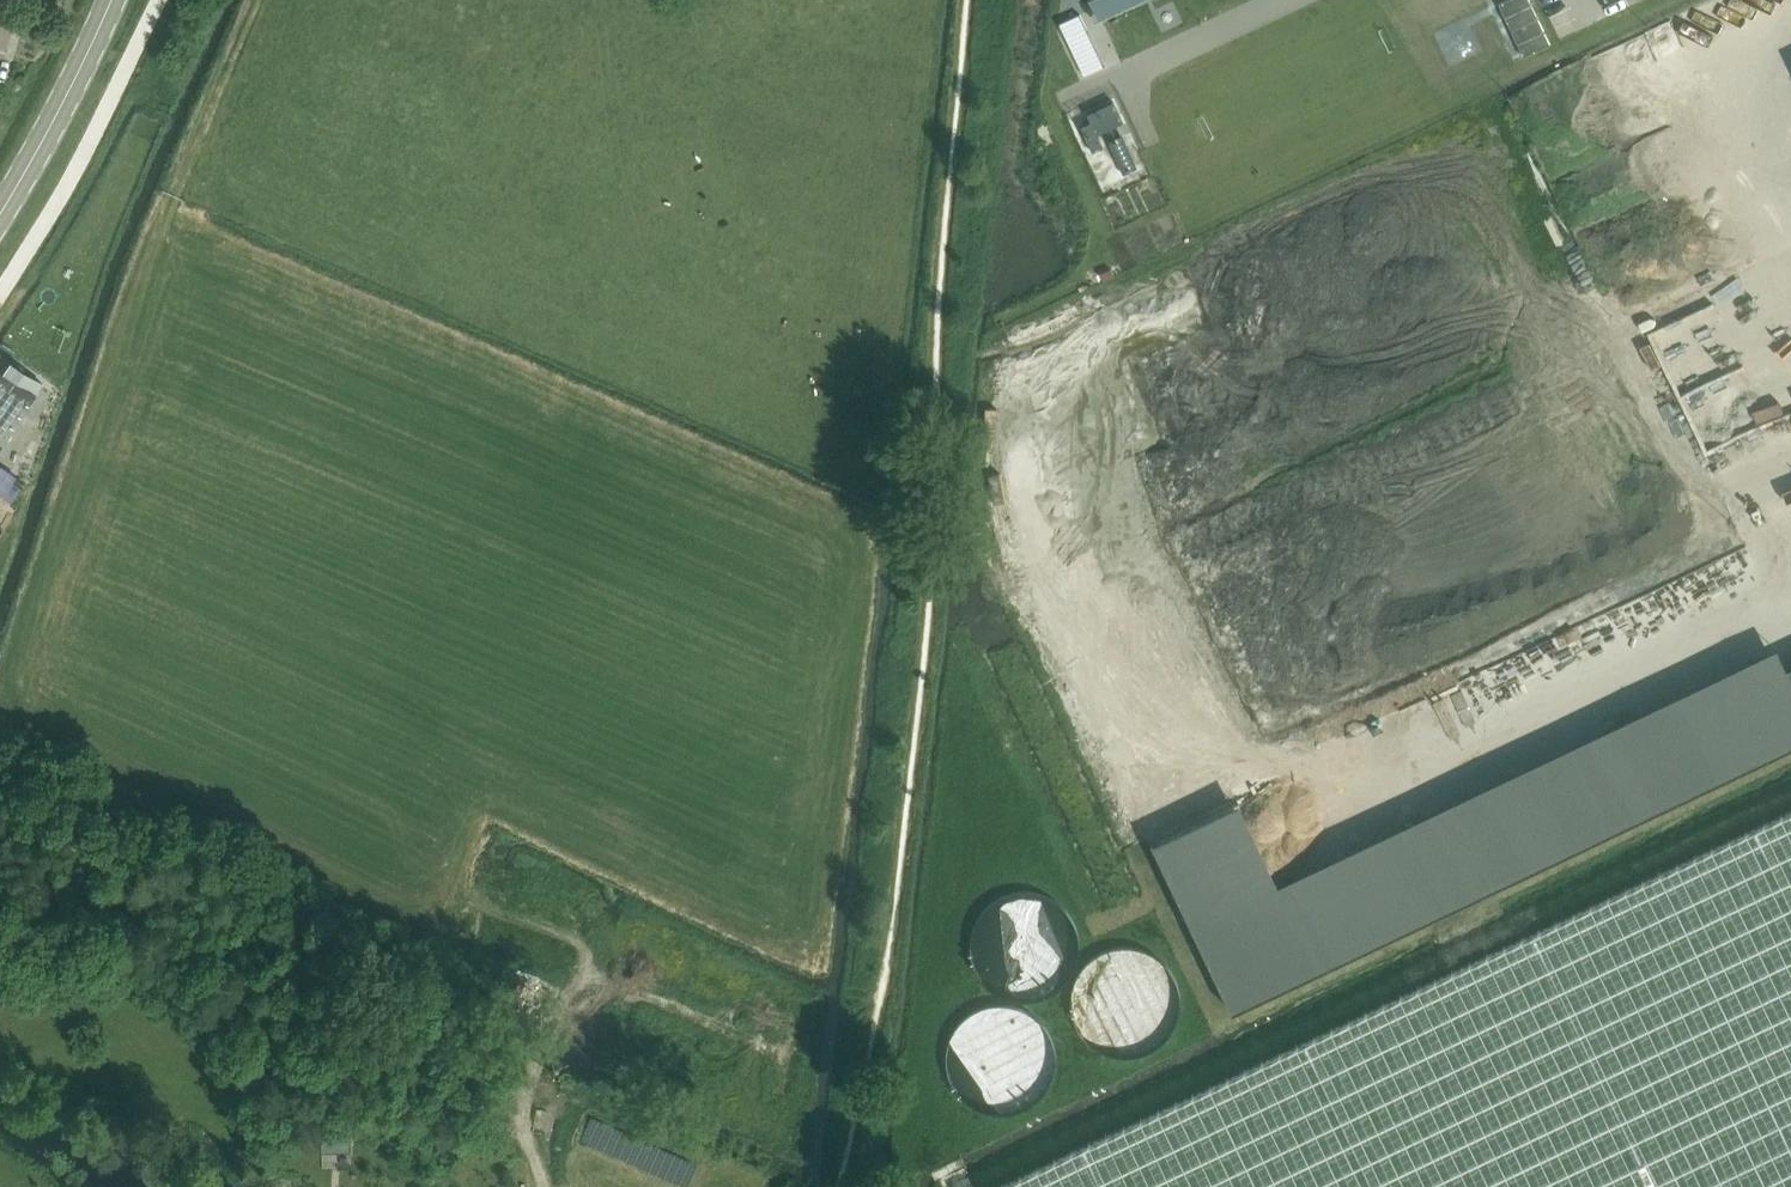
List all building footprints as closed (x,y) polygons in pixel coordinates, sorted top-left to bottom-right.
[(1098,13),(1125,0),(1092,0),(1098,13)] [(1060,23),(1084,75),(1104,66),(1080,14),(1060,23)] [(1123,121),(1113,99),(1086,111),(1092,122),(1079,128),(1090,153),(1103,148),(1096,133),(1123,121)] [(1123,136),(1110,142),(1123,172),(1137,166),(1123,136)] [(44,384),(0,353),(0,448),(44,384)] [(2,466),(0,468),(0,495),(12,503),(22,488),(14,482),(18,477),(2,466)] [(1762,487),(1790,562),(1790,475),(1762,487)] [(998,1186),(1790,1186),(1790,810),(1545,927),(998,1186)] [(974,974),(984,987),(996,996),(1009,1001),(1023,1002),(1038,1000),(1051,994),(1062,985),(1070,974),(1076,958),(1077,942),(1073,926),(1064,912),(1052,901),(1038,895),(1021,892),(1005,895),(991,902),(979,913),(971,927),(967,943),(968,959),(974,974)] [(1107,1053),(1124,1056),(1141,1054),(1157,1046),(1169,1034),(1176,1018),(1178,1001),(1175,985),(1168,971),(1156,960),(1142,953),(1126,950),(1110,953),(1095,959),(1083,971),(1075,985),(1072,1002),(1074,1018),(1081,1033),(1093,1045),(1107,1053)] [(956,1091),(965,1101),(979,1110),(994,1113),(1009,1113),(1024,1108),(1037,1099),(1046,1087),(1052,1071),(1053,1055),(1049,1040),(1041,1026),(1029,1015),(1014,1009),(998,1007),(982,1010),(969,1016),(959,1026),(951,1037),(947,1051),(946,1065),(949,1079),(956,1091)]
